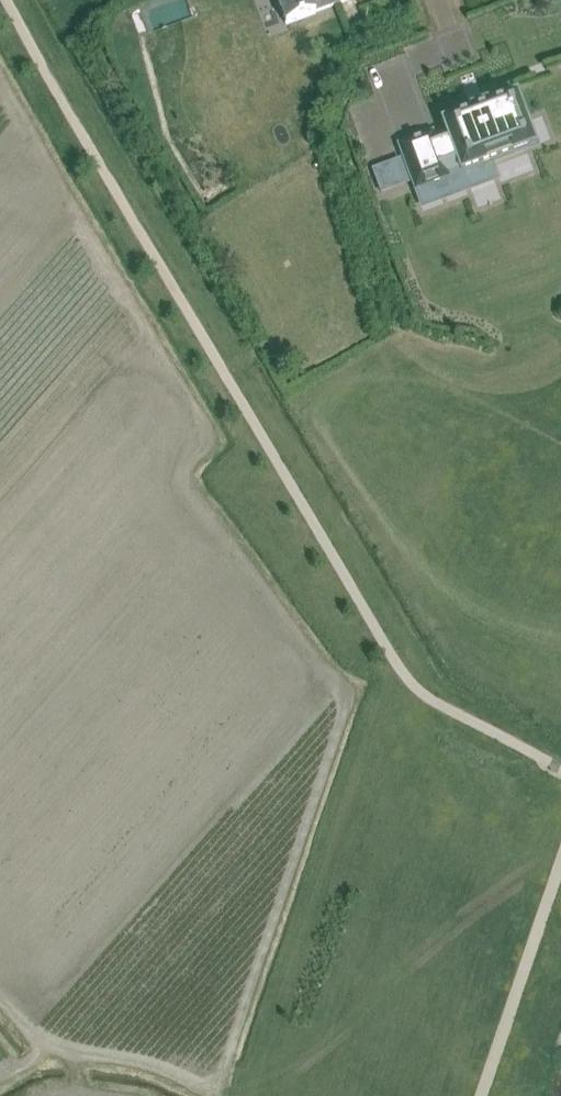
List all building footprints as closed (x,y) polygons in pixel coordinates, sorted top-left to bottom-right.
[(284,26),(316,14),(315,12),(346,0),(275,0),(284,26)] [(442,123),(446,133),(432,139),(431,134),(400,146),(416,188),(446,176),(445,173),(460,167),(461,171),(463,170),(470,186),(493,177),(487,162),(533,144),(513,94),(451,118),(452,120),(442,123)]
